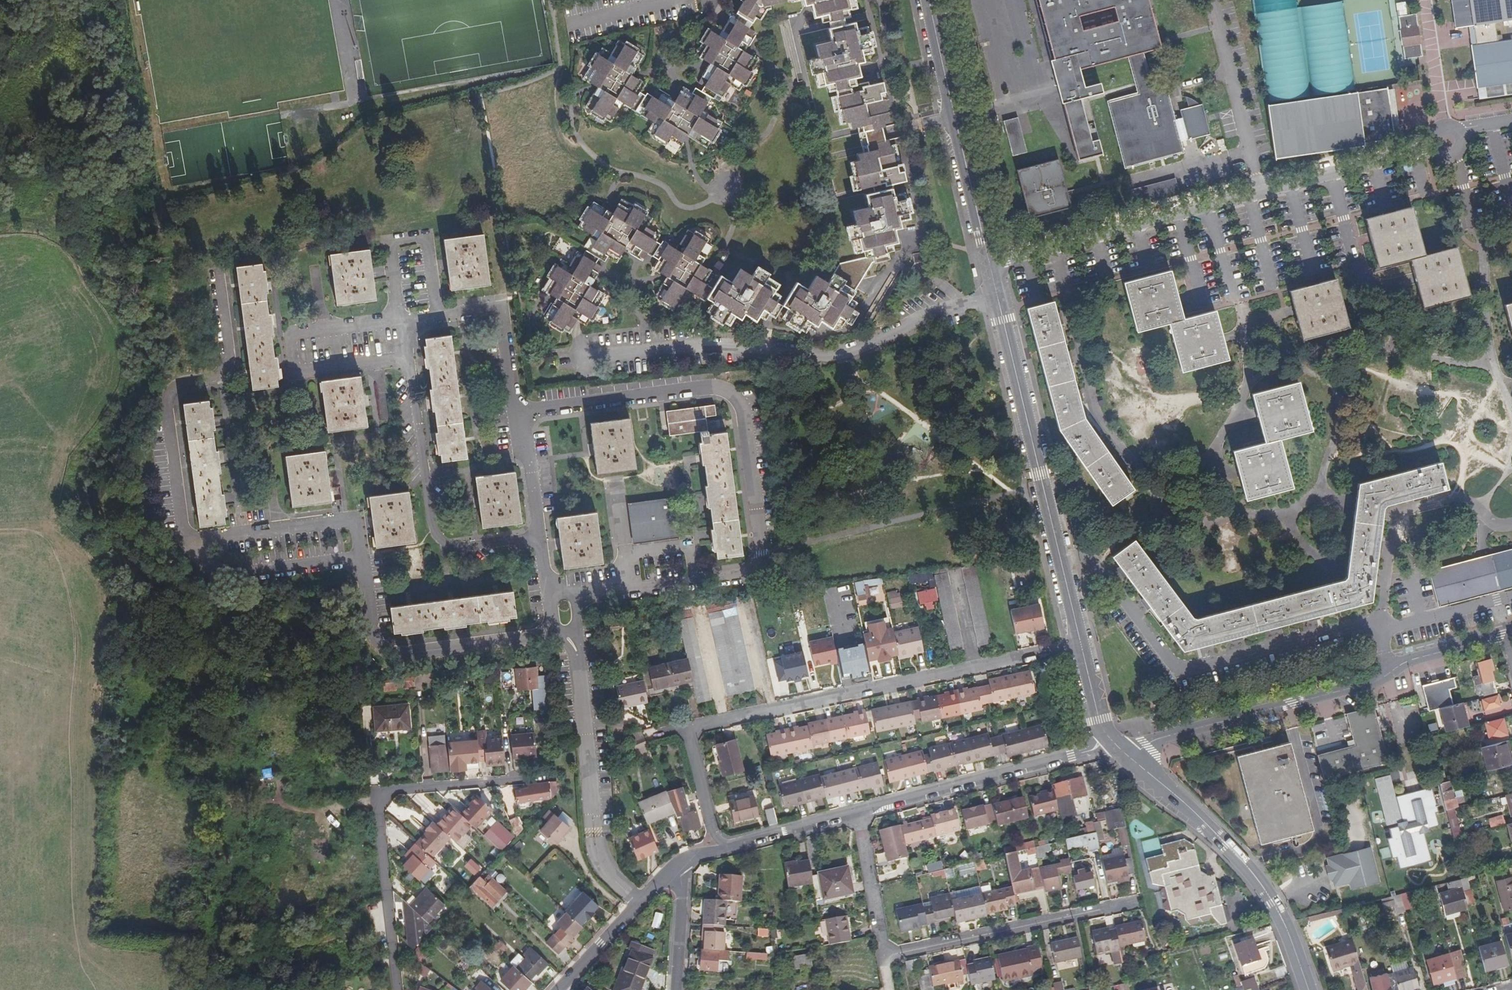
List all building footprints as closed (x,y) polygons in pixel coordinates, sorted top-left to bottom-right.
[(740,10),(745,14),(756,21),(766,4),(784,0),(747,0),(740,10)] [(823,1),(817,2),(820,16),(826,15),(828,21),(834,19),(848,16),(855,15),(853,9),(862,7),(860,0),(823,0),(823,1)] [(1065,106),(1080,162),(1100,157),(1105,155),(1101,141),(1094,143),(1083,100),(1091,98),(1105,94),(1105,91),(1103,84),(1087,88),(1082,70),(1129,58),(1135,83),(1139,96),(1107,104),(1125,172),(1186,156),(1182,143),(1189,141),(1190,144),(1211,138),(1210,128),(1208,120),(1203,111),(1196,105),(1187,99),(1190,109),(1181,112),(1183,120),(1177,122),(1168,88),(1155,91),(1145,54),(1163,49),(1150,0),(1040,0),(1056,61),(1053,62),(1064,106),(1065,106)] [(1497,43),(1495,22),(1507,20),(1508,26),(1511,25),(1511,0),(1453,0),(1457,27),(1475,25),(1478,46),(1497,43)] [(1394,3),(1396,15),(1407,13),(1405,1),(1394,3)] [(1298,12),(1257,17),(1270,104),(1354,93),(1342,6),(1298,12)] [(756,21),(745,14),(740,19),(735,15),(727,28),(719,23),(701,52),(716,62),(704,81),(710,84),(707,89),(715,95),(718,97),(722,91),(729,96),(737,82),(745,87),(763,58),(747,48),(758,29),(753,26),(756,21)] [(1400,18),(1406,60),(1424,57),(1418,15),(1400,18)] [(850,23),(848,16),(834,19),(835,26),(850,23)] [(860,21),(850,23),(835,26),(833,27),(836,41),(821,44),(824,57),(817,58),(823,85),(832,83),(833,89),(840,88),(842,95),(856,92),(854,85),(861,83),(859,77),(866,75),(863,62),(856,64),(854,57),(869,53),(877,51),(871,26),(862,28),(860,21)] [(641,110),(645,104),(648,98),(642,95),(645,91),(650,83),(635,74),(647,56),(624,41),(616,54),(607,49),(590,78),(604,87),(592,105),(615,120),(627,101),(641,110)] [(1478,46),(1472,46),(1478,87),(1511,82),(1511,41),(1497,43),(1478,46)] [(870,61),(869,53),(854,57),(856,64),(863,62),(870,61)] [(856,92),(842,95),(841,95),(847,121),(856,119),(857,126),(864,125),(891,119),(886,99),(892,98),(890,90),(885,92),(883,82),(875,84),(874,81),(861,83),(854,85),(856,92)] [(1480,100),(1511,95),(1511,82),(1478,87),(1480,100)] [(715,95),(707,89),(704,87),(700,93),(688,86),(679,101),(661,89),(657,96),(652,92),(651,95),(648,98),(645,104),(649,107),(646,113),(659,121),(654,129),(684,147),(693,133),(711,145),(726,120),(707,108),(715,95)] [(1389,91),(1269,108),(1276,162),(1366,149),(1365,146),(1396,142),(1391,106),(1394,105),(1392,93),(1389,93),(1389,91)] [(1395,92),(1392,93),(1394,105),(1391,106),(1396,142),(1402,141),(1395,92)] [(886,99),(891,119),(897,117),(892,98),(886,99)] [(1006,123),(1015,157),(1029,154),(1025,134),(1020,118),(1006,123)] [(891,119),(864,125),(865,131),(887,126),(892,125),(891,119)] [(887,126),(865,131),(868,144),(891,139),(887,126)] [(1224,138),(1228,150),(1240,145),(1236,134),(1224,138)] [(891,139),(868,144),(869,151),(897,144),(896,138),(891,139)] [(903,143),(897,144),(901,163),(907,162),(903,143)] [(897,144),(869,151),(863,152),(864,159),(856,161),(862,187),(877,185),(879,191),(896,186),(899,186),(897,182),(906,180),(904,170),(909,169),(907,162),(901,163),(897,144)] [(1032,222),(1078,210),(1073,189),(1065,160),(1019,172),(1032,222)] [(1236,177),(1246,174),(1243,161),(1232,164),(1236,177)] [(1176,182),(1130,194),(1134,208),(1180,196),(1176,182)] [(896,186),(879,191),(870,193),(873,206),(857,210),(861,224),(854,225),(861,251),(869,250),(871,256),(878,254),(880,260),(893,257),(891,250),(898,249),(896,244),(903,242),(900,229),(892,230),(891,222),(905,219),(914,217),(908,192),(898,194),(896,186)] [(659,254),(661,250),(666,242),(661,239),(664,234),(652,226),(657,217),(627,198),(619,213),(600,201),(585,225),(604,236),(595,250),(604,255),(607,257),(611,253),(621,259),(631,245),(650,257),(654,251),(659,254)] [(1422,258),(1410,211),(1368,222),(1381,269),(1414,261),(1426,308),(1467,297),(1455,250),(1422,258)] [(906,227),(905,219),(891,222),(892,230),(900,229),(906,227)] [(697,289),(710,298),(712,295),(725,274),(706,261),(718,243),(695,229),(682,247),(668,238),(666,242),(661,250),(667,254),(664,258),(660,266),(674,274),(662,293),(685,308),(697,289)] [(492,285),(486,234),(445,239),(452,290),(492,285)] [(601,261),(604,255),(595,250),(592,248),(589,253),(583,249),(575,263),(567,258),(549,287),(563,297),(552,315),(575,330),(583,318),(592,322),(610,293),(595,282),(607,264),(601,261)] [(339,305),(380,299),(373,249),(333,254),(339,305)] [(935,259),(933,249),(917,253),(919,262),(935,259)] [(878,254),(871,256),(846,261),(838,274),(860,288),(877,261),(880,260),(878,254)] [(281,387),(265,264),(238,267),(255,390),(281,387)] [(725,274),(712,295),(719,299),(713,308),(735,321),(739,313),(747,301),(753,305),(749,311),(761,319),(764,312),(771,316),(785,293),(779,289),(784,283),(761,268),(758,273),(746,266),(738,280),(726,272),(725,274)] [(860,288),(838,274),(837,273),(833,280),(822,273),(814,286),(802,279),(788,302),(795,306),(790,314),(811,328),(816,319),(823,308),(829,312),(826,317),(837,324),(840,319),(847,322),(861,299),(856,295),(860,288)] [(1170,274),(1129,285),(1142,332),(1174,324),(1186,370),(1227,359),(1215,313),(1183,321),(1170,274)] [(1304,340),(1345,329),(1333,282),(1292,293),(1304,340)] [(747,301),(739,313),(746,317),(749,311),(753,305),(747,301)] [(1113,503),(1134,488),(1085,419),(1056,304),(1029,311),(1060,430),(1113,503)] [(823,308),(816,319),(822,323),(826,317),(829,312),(823,308)] [(1441,319),(1426,320),(1427,333),(1442,332),(1441,319)] [(470,458),(453,335),(427,338),(445,468),(456,467),(455,460),(470,458)] [(330,432),(370,427),(363,377),(323,381),(330,432)] [(759,377),(742,380),(744,387),(760,384),(759,377)] [(1267,444),(1235,451),(1247,499),(1288,488),(1276,441),(1308,432),(1296,385),(1255,396),(1267,444)] [(186,403),(198,498),(211,518),(227,516),(211,400),(186,403)] [(718,559),(743,555),(727,433),(709,434),(707,417),(716,416),(715,406),(668,411),(671,437),(701,432),(718,559)] [(637,469),(631,419),(591,424),(597,475),(637,469)] [(294,506),(333,501),(327,451),(287,456),(294,506)] [(1450,487),(1444,461),(1362,483),(1350,573),(1345,580),(1199,618),(1192,615),(1136,539),(1115,555),(1186,649),(1374,600),(1385,508),(1389,503),(1450,487)] [(524,522),(517,471),(478,477),(484,528),(524,522)] [(417,543),(410,492),(370,498),(377,548),(417,543)] [(211,518),(198,498),(202,526),(228,522),(227,516),(211,518)] [(635,541),(656,538),(654,528),(675,525),(672,500),(630,505),(635,541)] [(603,563),(597,513),(558,518),(564,569),(603,563)] [(654,528),(656,538),(677,536),(675,525),(654,528)] [(1496,558),(1503,584),(1511,582),(1511,554),(1496,558)] [(1503,584),(1496,558),(1438,573),(1445,600),(1503,584)] [(1008,560),(1001,561),(1002,568),(1022,566),(1022,562),(1022,559),(1008,560)] [(976,566),(963,569),(979,646),(992,643),(976,566)] [(931,574),(911,578),(913,586),(933,581),(931,574)] [(934,576),(950,653),(964,650),(948,574),(934,576)] [(853,581),(854,601),(868,599),(867,586),(881,584),(881,578),(853,581)] [(934,590),(916,594),(919,606),(923,605),(925,612),(932,610),(931,603),(937,603),(934,590)] [(516,615),(513,591),(391,607),(394,631),(516,615)] [(901,595),(889,597),(892,610),(904,608),(901,595)] [(738,599),(709,606),(711,613),(740,607),(738,599)] [(680,612),(678,612),(679,620),(695,617),(693,609),(692,609),(691,604),(678,606),(680,612)] [(1011,610),(1015,632),(1044,626),(1039,605),(1011,610)] [(739,608),(713,614),(730,696),(757,691),(739,608)] [(695,618),(681,620),(699,703),(712,700),(695,618)] [(866,644),(869,660),(879,658),(880,662),(891,659),(890,656),(899,654),(894,633),(894,630),(886,631),(884,623),(870,627),(872,635),(864,636),(866,644)] [(815,668),(839,663),(836,650),(831,627),(808,632),(815,668)] [(913,653),(923,651),(919,628),(894,633),(899,654),(899,656),(913,653)] [(866,644),(836,650),(839,663),(842,677),(851,676),(852,679),(863,676),(863,673),(872,671),(869,660),(866,644)] [(809,676),(804,652),(781,657),(782,661),(775,662),(779,682),(786,680),(787,682),(794,680),(801,679),(802,679),(801,678),(809,676)] [(1490,659),(1477,663),(1481,675),(1474,677),(1480,697),(1496,693),(1491,671),(1493,670),(1490,659)] [(655,691),(693,682),(689,660),(650,669),(655,691)] [(550,708),(547,683),(536,684),(535,667),(515,669),(517,690),(532,689),(534,710),(550,708)] [(1031,671),(1009,676),(1014,698),(1036,693),(1031,671)] [(411,676),(412,686),(414,693),(422,691),(422,685),(441,682),(440,672),(411,676)] [(411,676),(383,680),(384,692),(395,691),(395,688),(412,686),(411,676)] [(1014,698),(1009,676),(990,681),(991,685),(994,702),(1014,698)] [(1424,686),(1432,712),(1442,709),(1452,706),(1449,690),(1456,688),(1454,678),(1424,686)] [(648,704),(644,682),(616,688),(617,696),(614,697),(614,702),(618,701),(620,709),(648,704)] [(991,685),(983,687),(987,704),(994,702),(991,685)] [(987,704),(983,687),(978,688),(982,705),(987,704)] [(956,693),(961,714),(983,709),(982,705),(978,688),(968,690),(956,693)] [(938,697),(943,718),(961,714),(956,693),(946,695),(938,697)] [(1497,696),(1479,701),(1482,710),(1484,709),(1484,711),(1492,709),(1492,707),(1500,705),(1497,696)] [(925,722),(943,718),(938,697),(930,699),(919,701),(923,717),(925,722)] [(919,701),(911,703),(915,719),(923,717),(919,701)] [(911,703),(892,707),(897,728),(916,724),(915,719),(911,703)] [(1462,704),(1456,705),(1452,706),(1442,709),(1447,732),(1468,727),(1462,704)] [(406,706),(374,710),(376,731),(408,727),(406,706)] [(892,707),(872,711),(876,733),(897,728),(892,707)] [(1354,750),(1317,759),(1323,782),(1387,766),(1373,710),(1346,717),(1354,750)] [(853,715),(844,717),(849,738),(870,734),(865,713),(853,715)] [(849,738),(844,717),(826,721),(830,742),(849,738)] [(1503,719),(1485,724),(1489,740),(1507,735),(1503,719)] [(812,746),(830,742),(826,721),(807,725),(808,727),(812,746)] [(1023,731),(1028,751),(1049,746),(1044,726),(1023,731)] [(787,732),(792,753),(813,749),(812,746),(808,727),(797,730),(787,732)] [(1008,757),(1028,751),(1023,731),(1002,736),(1006,751),(1008,757)] [(480,749),(478,749),(479,760),(486,760),(487,765),(505,763),(503,737),(487,739),(486,732),(478,732),(480,749)] [(641,732),(628,734),(637,757),(650,753),(647,746),(644,739),(641,732)] [(771,758),(792,753),(787,732),(776,735),(765,737),(771,758)] [(511,735),(513,757),(537,755),(535,733),(511,735)] [(973,760),(984,757),(995,755),(991,739),(989,734),(968,740),(973,760)] [(445,735),(436,736),(436,739),(430,739),(433,771),(449,770),(445,735)] [(996,737),(1000,753),(1006,751),(1002,736),(996,737)] [(1440,748),(1437,736),(1428,739),(1432,751),(1440,748)] [(995,755),(1000,753),(996,737),(991,739),(995,755)] [(721,764),(718,765),(721,777),(742,772),(734,740),(716,745),(720,761),(721,764)] [(950,744),(955,765),(963,763),(973,760),(968,740),(950,744)] [(1506,757),(1503,742),(1479,749),(1485,771),(1503,766),(1511,764),(1509,757),(1506,757)] [(946,767),(955,765),(950,744),(930,749),(930,754),(935,770),(946,767)] [(1289,745),(1238,757),(1260,848),(1312,835),(1289,745)] [(478,749),(478,747),(450,750),(452,770),(467,768),(467,764),(480,763),(479,760),(478,749)] [(653,756),(661,754),(659,748),(652,750),(653,756)] [(905,756),(910,776),(928,771),(924,755),(923,751),(905,756)] [(924,755),(928,771),(935,770),(930,754),(924,755)] [(883,761),(889,781),(910,776),(905,756),(883,761)] [(856,768),(861,788),(871,786),(882,784),(876,763),(856,768)] [(1511,764),(1503,766),(1505,773),(1511,771),(1511,764)] [(856,768),(838,772),(843,793),(861,788),(856,768)] [(824,794),(825,797),(843,793),(838,772),(820,777),(824,794)] [(764,775),(766,783),(772,781),(770,774),(764,775)] [(819,776),(798,781),(803,799),(814,797),(824,794),(820,777),(819,776)] [(1400,796),(1395,798),(1393,790),(1389,776),(1375,780),(1387,825),(1395,823),(1395,824),(1396,827),(1388,830),(1390,838),(1387,839),(1392,859),(1396,858),(1399,870),(1431,861),(1425,833),(1428,832),(1427,827),(1438,824),(1436,813),(1438,813),(1432,788),(1418,791),(1418,795),(1413,797),(1408,794),(1400,796)] [(1082,777),(1054,785),(1062,813),(1064,818),(1077,815),(1075,809),(1072,797),(1086,794),(1082,777)] [(1450,780),(1438,783),(1445,811),(1453,808),(1459,807),(1457,796),(1455,796),(1450,780)] [(803,799),(798,781),(778,786),(783,805),(792,802),(803,799)] [(548,784),(535,785),(535,788),(516,789),(517,801),(550,799),(550,791),(548,791),(548,784)] [(683,789),(667,793),(675,813),(677,817),(682,816),(685,827),(698,824),(698,823),(695,813),(689,814),(683,789)] [(1058,809),(1052,789),(1044,791),(1045,794),(1029,798),(1034,816),(1058,809)] [(675,813),(667,793),(639,805),(647,824),(675,813)] [(1027,816),(1022,796),(993,805),(997,822),(998,824),(1027,816)] [(479,797),(462,815),(477,829),(494,810),(479,797)] [(752,797),(728,803),(732,822),(757,816),(752,797)] [(993,805),(992,803),(960,812),(965,829),(997,822),(993,805)] [(772,808),(776,824),(787,820),(783,805),(772,808)] [(1127,828),(1122,805),(1104,810),(1109,830),(1120,828),(1127,828)] [(764,810),(768,826),(776,824),(772,808),(764,810)] [(1453,808),(1445,811),(1453,838),(1460,835),(1453,808)] [(453,809),(444,818),(446,820),(455,810),(453,809)] [(444,818),(438,826),(449,836),(456,843),(471,826),(455,810),(446,820),(444,818)] [(551,810),(545,817),(549,822),(542,830),(556,844),(571,828),(551,810)] [(955,810),(930,816),(931,818),(935,837),(960,831),(955,810)] [(1106,820),(1104,811),(1097,813),(1099,821),(1106,820)] [(1488,818),(1490,828),(1504,824),(1502,815),(1488,818)] [(509,821),(517,837),(523,830),(518,818),(509,821)] [(935,837),(931,818),(899,826),(904,844),(935,837)] [(438,826),(432,820),(424,828),(427,830),(428,831),(417,844),(430,856),(449,836),(438,826)] [(1085,834),(1094,832),(1091,821),(1084,822),(1085,828),(1067,832),(1069,838),(1085,834)] [(487,838),(502,851),(512,840),(508,836),(510,833),(499,824),(495,829),(500,832),(494,839),(489,835),(487,838)] [(698,824),(685,827),(686,833),(699,830),(698,824)] [(899,826),(899,825),(877,830),(886,862),(907,857),(904,844),(899,826)] [(1130,844),(1127,828),(1120,828),(1123,846),(1130,844)] [(500,832),(495,829),(489,835),(494,839),(500,832)] [(415,842),(417,844),(428,831),(427,830),(415,842)] [(1106,839),(1104,831),(1098,833),(1099,840),(1106,839)] [(658,853),(649,832),(628,841),(636,860),(649,854),(650,856),(658,853)] [(1099,846),(1096,832),(1094,832),(1085,834),(1087,842),(1089,849),(1099,846)] [(1087,842),(1085,834),(1069,838),(1066,839),(1068,847),(1087,842)] [(484,839),(479,846),(483,849),(478,855),(487,863),(497,852),(484,839)] [(1198,874),(1201,870),(1195,845),(1185,839),(1162,846),(1164,853),(1146,858),(1150,871),(1153,883),(1164,884),(1159,890),(1161,895),(1167,898),(1163,902),(1164,909),(1171,911),(1177,909),(1184,914),(1186,920),(1190,925),(1197,924),(1198,917),(1203,922),(1209,921),(1211,913),(1223,925),(1229,923),(1231,920),(1228,909),(1221,905),(1220,899),(1225,895),(1221,882),(1215,881),(1214,874),(1207,875),(1205,879),(1198,874)] [(525,846),(520,841),(512,849),(517,854),(525,846)] [(1051,843),(1036,846),(1040,859),(1047,856),(1046,850),(1053,849),(1051,843)] [(409,860),(404,866),(419,880),(436,862),(430,856),(417,844),(409,852),(405,856),(407,858),(409,860)] [(1017,851),(1006,854),(1014,886),(1017,893),(1046,886),(1042,869),(1041,865),(1022,870),(1017,851)] [(982,853),(974,855),(975,861),(984,858),(982,853)] [(1127,855),(1103,861),(1109,883),(1121,880),(1132,877),(1127,855)] [(1322,883),(1325,890),(1347,884),(1349,891),(1367,886),(1359,856),(1319,866),(1320,872),(1321,877),(1325,875),(1327,882),(1322,883)] [(1074,872),(1070,857),(1062,860),(1062,863),(1064,871),(1065,874),(1074,872)] [(1128,860),(1131,875),(1137,874),(1134,859),(1128,860)] [(473,860),(467,866),(475,874),(481,867),(473,860)] [(984,860),(974,862),(976,872),(986,870),(984,860)] [(808,861),(782,866),(786,887),(812,883),(810,875),(808,861)] [(959,876),(971,872),(969,863),(957,867),(959,876)] [(1064,871),(1062,863),(1056,865),(1058,873),(1064,871)] [(1143,864),(1136,866),(1138,877),(1146,875),(1143,864)] [(1056,865),(1042,869),(1046,886),(1047,891),(1061,888),(1058,873),(1056,865)] [(952,868),(944,870),(946,880),(955,877),(952,868)] [(810,875),(812,883),(814,899),(850,893),(845,869),(810,875)] [(1075,877),(1079,890),(1097,886),(1093,873),(1086,874),(1085,869),(1080,871),(1081,875),(1075,877)] [(1207,875),(1201,870),(1198,874),(1205,879),(1207,875)] [(1319,884),(1322,883),(1327,882),(1325,875),(1321,877),(1320,872),(1317,873),(1319,884)] [(480,877),(468,890),(474,895),(477,892),(493,907),(508,890),(495,878),(491,874),(490,874),(484,881),(480,877)] [(720,885),(719,901),(726,902),(739,903),(740,878),(718,876),(718,885),(720,885)] [(1497,882),(1504,911),(1511,909),(1511,877),(1497,882)] [(1469,878),(1461,880),(1464,892),(1472,890),(1469,878)] [(1464,892),(1461,880),(1449,883),(1451,893),(1440,896),(1444,912),(1468,906),(1468,904),(1464,892)] [(420,881),(404,901),(425,920),(443,901),(420,881)] [(928,887),(919,889),(922,897),(941,893),(939,884),(933,886),(932,883),(927,884),(928,887)] [(1017,893),(1014,886),(982,894),(987,914),(1010,908),(1009,905),(1018,903),(1017,893)] [(1475,903),(1472,890),(1464,892),(1468,904),(1475,903)] [(570,913),(583,925),(588,919),(597,910),(601,906),(585,891),(568,911),(570,913)] [(404,901),(393,892),(394,903),(403,904),(404,901)] [(1410,892),(1403,894),(1406,906),(1413,904),(1410,892)] [(982,894),(982,893),(952,901),(955,915),(957,923),(967,921),(967,919),(980,916),(980,917),(987,916),(987,914),(982,894)] [(1403,894),(1394,896),(1395,900),(1385,902),(1386,908),(1397,905),(1398,910),(1406,908),(1406,906),(1403,894)] [(952,901),(950,895),(931,900),(932,905),(924,907),(928,923),(928,925),(946,920),(946,917),(955,915),(952,901)] [(409,923),(412,952),(417,946),(434,928),(425,920),(404,901),(403,904),(405,923),(409,923)] [(719,901),(705,901),(703,926),(723,927),(724,927),(726,902),(719,901)] [(928,923),(924,907),(923,904),(895,910),(900,931),(920,926),(920,924),(928,923)] [(649,923),(658,926),(663,912),(654,909),(649,923)] [(597,910),(588,919),(590,921),(598,912),(597,910)] [(1317,915),(1319,921),(1339,916),(1338,910),(1317,915)] [(580,932),(585,927),(583,925),(570,913),(559,924),(564,929),(557,935),(569,946),(571,948),(577,941),(575,938),(580,932)] [(848,936),(845,915),(825,919),(829,946),(845,943),(844,936),(848,936)] [(1117,927),(1120,946),(1145,940),(1141,922),(1117,927)] [(1244,933),(1257,930),(1255,924),(1242,927),(1244,933)] [(723,927),(703,926),(702,933),(704,933),(704,941),(703,950),(706,950),(716,951),(724,952),(725,934),(722,934),(723,927)] [(765,937),(766,930),(756,929),(756,936),(765,937)] [(1122,963),(1119,946),(1115,931),(1107,933),(1106,930),(1091,933),(1096,955),(1111,952),(1114,965),(1122,963)] [(562,954),(569,946),(557,935),(550,943),(562,954)] [(1241,944),(1235,946),(1242,965),(1261,959),(1253,939),(1248,941),(1247,937),(1240,940),(1241,944)] [(1057,963),(1081,958),(1076,938),(1053,943),(1057,963)] [(1353,940),(1326,949),(1331,970),(1342,967),(1341,964),(1347,962),(1348,964),(1354,963),(1356,972),(1353,973),(1358,989),(1368,989),(1353,940)] [(495,948),(504,956),(509,950),(501,942),(495,948)] [(1478,947),(1484,970),(1507,964),(1501,942),(1478,947)] [(412,952),(409,955),(421,963),(423,964),(429,956),(417,946),(412,952)] [(540,974),(550,963),(532,947),(525,955),(529,958),(527,961),(522,955),(513,964),(516,967),(532,981),(539,974),(540,974)] [(1031,971),(1041,968),(1036,947),(1025,949),(1026,952),(996,958),(1001,979),(1016,976),(1016,979),(1032,976),(1032,974),(1031,971)] [(703,950),(701,950),(699,971),(716,971),(715,973),(726,973),(727,952),(724,952),(716,951),(716,954),(706,953),(706,950),(703,950)] [(1462,950),(1450,953),(1450,954),(1456,976),(1457,980),(1468,977),(1464,961),(1465,961),(1462,950)] [(633,953),(630,960),(633,961),(625,981),(619,979),(616,986),(622,988),(621,989),(641,989),(652,960),(633,953)] [(747,953),(744,953),(744,960),(764,961),(765,954),(764,954),(755,954),(747,953)] [(1456,976),(1450,954),(1427,960),(1433,983),(1456,976)] [(808,955),(793,957),(794,967),(810,965),(808,955)] [(973,963),(965,965),(969,983),(994,977),(989,957),(972,961),(973,963)] [(919,959),(905,962),(906,967),(915,968),(920,967),(919,959)] [(1398,989),(1404,989),(1419,986),(1413,967),(1409,968),(1407,960),(1391,964),(1398,989)] [(423,964),(421,963),(417,970),(426,977),(431,970),(423,964)] [(958,963),(928,969),(928,971),(932,988),(944,985),(962,982),(958,963)] [(534,983),(532,981),(516,967),(504,981),(513,989),(528,989),(534,983)] [(932,988),(928,971),(920,973),(921,977),(917,978),(920,989),(924,989),(932,988)] [(1372,989),(1390,989),(1389,984),(1388,984),(1384,971),(1368,975),(1372,989)] [(1242,984),(1239,974),(1234,975),(1237,986),(1235,987),(1235,989),(1244,989),(1242,984)] [(1257,986),(1255,979),(1242,984),(1244,989),(1246,989),(1251,989),(1257,986)] [(1061,982),(1052,984),(1054,989),(1063,989),(1061,982)]
